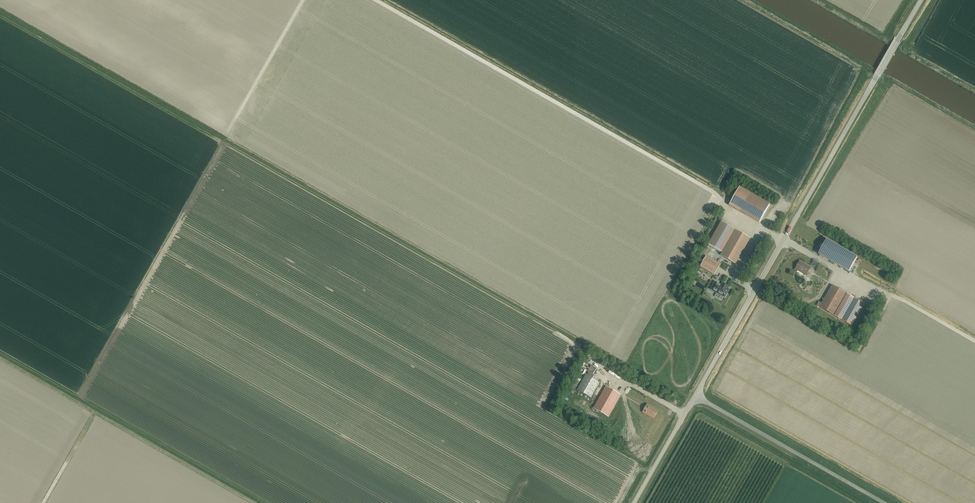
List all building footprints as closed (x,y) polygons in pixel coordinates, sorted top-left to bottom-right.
[(769,204),(739,187),(729,205),(759,222),(769,204)] [(722,252),(735,230),(721,222),(708,244),(722,252)] [(722,252),(721,255),(736,264),(750,238),(735,230),(722,252)] [(816,254),(847,272),(856,258),(825,240),(816,254)] [(714,275),(720,264),(706,256),(700,267),(714,275)] [(795,269),(806,275),(810,267),(800,261),(795,269)] [(722,283),(722,284),(721,285),(715,282),(711,289),(714,291),(717,292),(716,294),(723,298),(723,297),(725,297),(729,290),(728,289),(729,287),(722,283)] [(861,336),(872,317),(828,292),(817,311),(861,336)] [(586,375),(581,383),(577,390),(590,397),(599,382),(586,375)] [(608,417),(621,395),(606,386),(594,408),(608,417)] [(653,418),(658,410),(647,404),(643,412),(653,418)]
